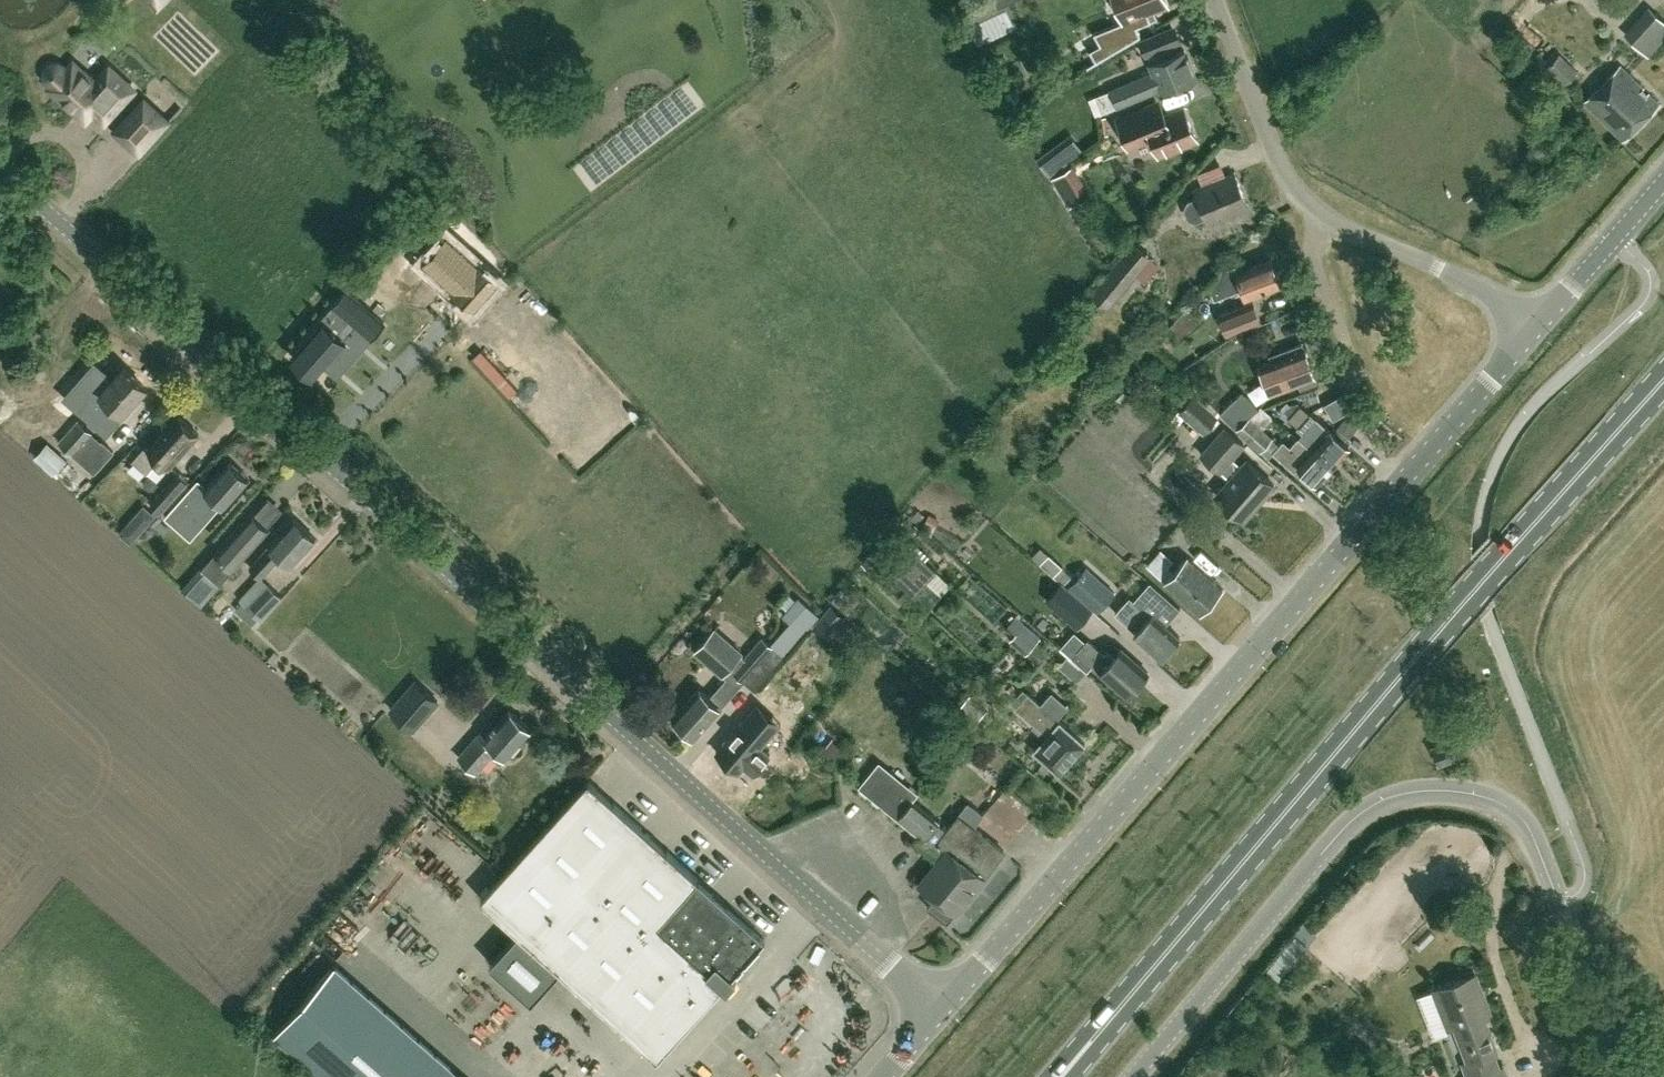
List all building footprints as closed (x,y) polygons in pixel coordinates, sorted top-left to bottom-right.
[(976,8),(972,0),(970,0),(962,4),(967,13),(976,8)] [(1127,19),(1167,3),(1166,0),(1119,0),(1127,19)] [(1634,40),(1649,54),(1663,38),(1663,18),(1659,13),(1649,4),(1625,31),(1634,40)] [(1148,54),(1173,44),(1167,28),(1141,39),(1148,54)] [(1155,71),(1104,92),(1095,96),(1102,113),(1161,88),(1161,90),(1196,75),(1185,49),(1151,63),(1155,71)] [(1565,83),(1579,69),(1561,51),(1547,65),(1565,83)] [(95,80),(73,60),(66,68),(64,66),(58,64),(53,63),(47,66),(45,71),(47,77),(49,82),(51,84),(49,87),(81,115),(90,114),(93,111),(105,121),(134,88),(109,65),(95,80)] [(1623,141),(1659,104),(1620,65),(1584,102),(1623,141)] [(139,152),(169,119),(144,97),(114,130),(139,152)] [(1161,100),(1139,109),(1118,118),(1130,146),(1153,137),(1161,154),(1198,139),(1185,106),(1166,113),(1161,100)] [(1050,175),(1076,157),(1065,142),(1040,161),(1050,175)] [(1070,205),(1091,192),(1073,164),(1053,177),(1070,205)] [(1210,224),(1250,208),(1235,172),(1195,189),(1199,197),(1190,201),(1187,207),(1191,217),(1198,220),(1207,216),(1210,224)] [(1108,307),(1152,256),(1135,242),(1091,292),(1108,307)] [(487,275),(468,257),(447,282),(464,296),(487,275)] [(1279,272),(1275,271),(1270,259),(1238,272),(1235,264),(1222,270),(1209,284),(1214,298),(1243,287),(1247,298),(1281,285),(1279,281),(1281,277),(1279,272)] [(418,260),(396,282),(414,300),(436,278),(418,260)] [(357,323),(370,308),(348,289),(320,320),(322,322),(293,355),(314,374),(345,339),(339,334),(352,319),(357,323)] [(1227,334),(1262,321),(1254,300),(1219,313),(1227,334)] [(1161,331),(1171,320),(1163,312),(1152,322),(1161,331)] [(411,385),(451,347),(440,336),(400,374),(411,385)] [(1303,348),(1302,343),(1270,355),(1272,360),(1260,364),(1271,394),(1300,383),(1301,387),(1317,382),(1315,377),(1316,377),(1305,347),(1303,348)] [(123,412),(146,386),(124,366),(101,392),(103,393),(86,411),(99,422),(115,404),(123,412)] [(1137,377),(1130,384),(1136,390),(1143,383),(1137,377)] [(1174,388),(1168,383),(1159,394),(1164,399),(1174,388)] [(1127,393),(1121,387),(1115,394),(1121,400),(1127,393)] [(1237,429),(1258,407),(1243,391),(1221,412),(1236,428),(1237,429)] [(1205,432),(1220,415),(1195,392),(1179,410),(1205,432)] [(1332,463),(1348,445),(1310,412),(1311,411),(1301,402),(1301,399),(1301,393),(1271,404),(1303,432),(1300,435),(1332,463)] [(170,466),(200,433),(179,414),(150,447),(147,444),(133,460),(147,472),(160,457),(170,466)] [(1263,426),(1250,415),(1237,429),(1261,450),(1274,436),(1263,426)] [(94,473),(114,450),(78,419),(59,441),(94,473)] [(1242,467),(1232,458),(1244,443),(1226,427),(1202,455),(1231,479),(1217,496),(1244,520),(1275,484),(1247,461),(1242,467)] [(1332,463),(1300,435),(1290,446),(1283,440),(1273,452),(1295,471),(1298,466),(1316,482),(1332,463)] [(54,473),(67,458),(47,441),(34,456),(54,473)] [(219,469),(206,484),(198,478),(165,515),(191,539),(223,502),(225,504),(239,488),(238,487),(248,476),(230,460),(220,470),(219,469)] [(161,512),(190,480),(179,472),(151,503),(161,512)] [(1176,519),(1184,511),(1175,504),(1168,512),(1176,519)] [(154,515),(144,507),(139,513),(142,517),(147,522),(154,515)] [(219,584),(233,568),(269,528),(250,512),(201,567),(219,584)] [(291,564),(316,537),(294,516),(269,544),(270,544),(250,566),(259,575),(238,597),(242,601),(236,608),(252,624),(258,617),(260,619),(283,596),(262,576),(281,555),(291,564)] [(916,592),(930,578),(937,571),(910,546),(890,567),(916,592)] [(1055,575),(1063,565),(1049,553),(1039,563),(1046,569),(1047,569),(1055,575)] [(1201,613),(1223,587),(1187,557),(1166,583),(1201,613)] [(1098,612),(1117,591),(1087,564),(1068,586),(1092,607),(1098,612)] [(868,594),(849,579),(831,600),(849,616),(868,594)] [(1081,619),(1092,607),(1068,586),(1062,581),(1052,594),(1081,619)] [(779,633),(771,642),(763,635),(745,656),(742,654),(744,651),(715,626),(694,651),(723,676),(724,674),(727,677),(710,697),(709,696),(699,687),(672,717),(695,737),(721,708),(745,681),(754,689),(793,645),(816,618),(819,614),(799,596),(782,615),(790,621),(779,633)] [(1151,616),(1129,597),(1115,613),(1137,632),(1135,635),(1161,658),(1180,636),(1153,613),(1151,616)] [(844,616),(832,606),(816,624),(828,634),(834,627),(844,616)] [(1024,623),(1015,615),(1004,628),(1013,636),(1024,623)] [(1078,651),(1072,658),(1081,666),(1087,671),(1093,664),(1101,672),(1100,673),(1128,697),(1149,672),(1122,649),(1115,657),(1108,650),(1105,654),(1088,639),(1078,651)] [(1081,666),(1072,658),(1068,655),(1058,667),(1071,678),(1081,666)] [(438,700),(416,681),(393,707),(414,726),(438,700)] [(1085,743),(1056,719),(1069,705),(1053,691),(1047,697),(1042,704),(1024,688),(1022,691),(1012,702),(1017,706),(1015,708),(1034,723),(1032,725),(1040,733),(1042,731),(1047,734),(1033,750),(1060,773),(1085,743)] [(959,707),(976,722),(988,708),(971,693),(959,707)] [(507,756),(531,728),(509,708),(484,736),(480,733),(459,757),(475,771),(493,751),(490,749),(494,745),(507,756)] [(745,725),(717,754),(735,771),(742,764),(746,768),(756,758),(750,753),(763,739),(745,725)] [(835,761),(845,750),(831,738),(822,749),(835,761)] [(939,821),(912,799),(919,791),(880,760),(874,768),(859,786),(921,836),(916,842),(938,859),(918,883),(935,896),(928,906),(947,921),(955,911),(956,911),(984,876),(983,875),(1004,850),(973,826),(982,815),(968,804),(947,830),(938,822),(939,821)] [(764,938),(587,780),(480,899),(518,933),(491,963),(532,1000),(541,990),(559,970),(642,1044),(657,1058),(716,993),(717,994),(718,994),(720,994),(721,994),(724,991),(724,987),(722,985),(765,938),(764,938)] [(336,966),(276,1034),(325,1076),(462,1076),(336,966)] [(1469,975),(1432,990),(1448,1029),(1456,1026),(1469,1060),(1464,1062),(1470,1076),(1505,1076),(1495,1051),(1499,1049),(1469,975)] [(530,1076),(534,1076),(544,1069),(535,1058),(523,1068),(530,1076)]
